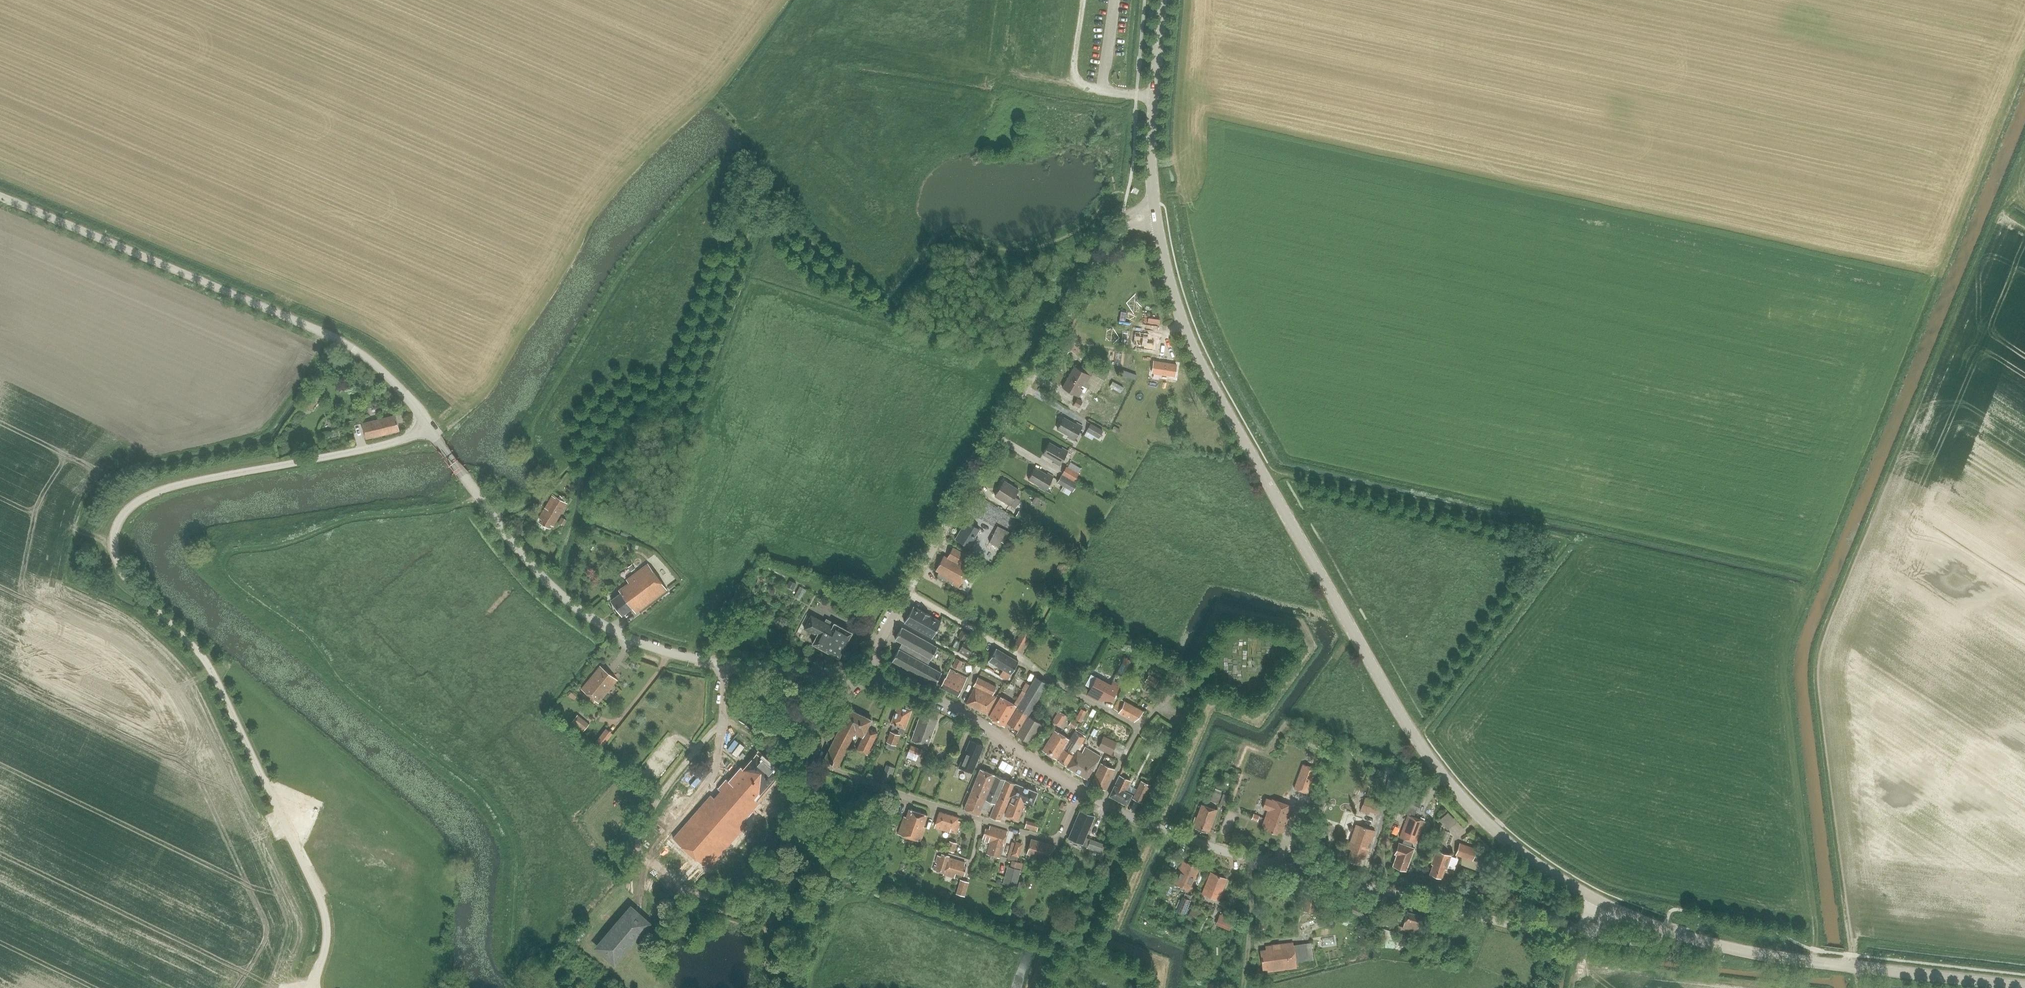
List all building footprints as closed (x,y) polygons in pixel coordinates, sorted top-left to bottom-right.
[(1158,352),(1160,335),(1134,332),(1132,344),(1136,345),(1136,349),(1158,352)] [(1176,365),(1154,361),(1152,372),(1175,376),(1176,365)] [(1097,377),(1103,367),(1097,364),(1091,373),(1097,377)] [(1073,366),(1067,377),(1081,385),(1083,381),(1086,382),(1090,376),(1073,366)] [(1067,377),(1061,388),(1078,397),(1081,391),(1084,393),(1087,388),(1081,385),(1067,377)] [(1114,380),(1111,386),(1122,391),(1125,386),(1114,380)] [(308,414),(320,398),(313,392),(303,405),(304,406),(302,409),(308,414)] [(1079,408),(1082,402),(1077,399),(1074,405),(1079,408)] [(366,438),(399,430),(395,415),(362,424),(366,438)] [(1073,442),(1082,427),(1075,423),(1073,425),(1063,419),(1056,430),(1068,436),(1067,438),(1073,442)] [(1104,430),(1091,423),(1087,431),(1085,435),(1093,440),(1095,435),(1099,438),(1104,430)] [(1058,467),(1067,452),(1061,448),(1060,450),(1049,444),(1042,455),(1054,462),(1053,464),(1058,467)] [(1078,474),(1066,467),(1061,474),(1074,481),(1078,474)] [(1044,492),(1052,477),(1047,474),(1046,475),(1034,469),(1028,480),(1039,486),(1038,488),(1044,492)] [(1077,484),(1061,475),(1057,483),(1063,486),(1060,491),(1069,496),(1071,491),(1072,492),(1077,484)] [(1013,499),(1018,491),(1003,482),(993,498),(1012,509),(1017,502),(1013,499)] [(538,518),(542,520),(540,523),(548,528),(550,524),(554,526),(567,503),(552,494),(538,518)] [(1036,496),(1031,503),(1036,506),(1040,499),(1036,496)] [(1028,517),(1018,511),(1015,517),(1025,523),(1028,517)] [(561,517),(558,522),(563,525),(566,520),(561,517)] [(974,537),(978,529),(966,522),(955,540),(971,549),(977,539),(974,537)] [(1003,545),(1008,533),(997,528),(989,544),(998,548),(1001,543),(1003,545)] [(944,557),(940,565),(964,578),(970,567),(962,562),(965,555),(953,548),(947,559),(944,557)] [(635,614),(666,591),(648,565),(626,580),(629,583),(618,591),(620,593),(610,600),(622,616),(632,609),(635,614)] [(940,565),(936,572),(938,574),(937,577),(958,589),(964,578),(940,565)] [(921,610),(914,606),(905,622),(933,638),(941,622),(930,616),(930,615),(921,610)] [(839,658),(852,632),(833,623),(832,626),(810,615),(803,628),(817,635),(812,644),(839,658)] [(1227,635),(1234,632),(1232,627),(1225,630),(1227,635)] [(901,644),(891,662),(892,662),(933,685),(933,686),(934,686),(941,674),(940,674),(926,666),(936,648),(902,629),(901,628),(894,640),(895,640),(901,644)] [(1023,628),(1012,649),(1018,652),(1029,632),(1023,628)] [(961,641),(965,634),(961,631),(956,638),(961,641)] [(964,640),(957,654),(969,660),(976,646),(972,645),(976,638),(968,634),(965,641),(964,640)] [(988,661),(1011,674),(1019,662),(996,648),(988,661)] [(963,662),(957,659),(953,667),(959,670),(963,662)] [(597,703),(616,680),(599,666),(580,689),(597,703)] [(957,696),(966,678),(950,670),(941,688),(957,696)] [(1111,685),(1097,677),(1091,674),(1084,686),(1091,689),(1087,695),(1096,700),(1103,700),(1105,698),(1109,700),(1112,700),(1120,684),(1113,681),(1111,685)] [(1154,687),(1158,680),(1149,675),(1145,681),(1154,687)] [(1025,692),(1007,724),(1018,730),(1015,734),(1029,742),(1040,724),(1027,716),(1046,683),(1034,676),(1030,684),(1024,681),(1020,689),(1025,692)] [(992,696),(997,688),(977,678),(972,686),(975,687),(966,705),(986,715),(995,698),(992,696)] [(1048,707),(1057,692),(1051,689),(1046,698),(1043,696),(1039,702),(1048,707)] [(1003,727),(1014,706),(1000,698),(988,719),(1003,727)] [(1134,722),(1143,712),(1124,701),(1120,699),(1114,709),(1118,712),(1118,713),(1129,719),(1134,722)] [(901,735),(910,709),(896,704),(889,724),(900,728),(898,733),(901,735)] [(1080,722),(1086,712),(1080,709),(1074,719),(1080,722)] [(834,736),(820,761),(835,768),(853,733),(862,737),(855,750),(866,755),(877,733),(866,728),(870,720),(848,710),(836,731),(834,730),(831,735),(834,736)] [(1058,713),(1057,712),(1051,722),(1053,723),(1052,724),(1057,727),(1058,726),(1060,727),(1066,717),(1064,716),(1065,716),(1059,712),(1058,713)] [(927,747),(936,720),(920,714),(910,741),(927,747)] [(589,724),(578,715),(571,723),(582,732),(589,724)] [(1075,728),(1078,723),(1071,719),(1068,725),(1075,728)] [(1054,731),(1042,752),(1056,760),(1068,739),(1054,731)] [(1073,731),(1068,739),(1056,760),(1066,767),(1084,737),(1073,731)] [(896,745),(900,735),(890,732),(886,742),(896,745)] [(1111,755),(1117,742),(1103,736),(1097,749),(1111,755)] [(969,741),(958,767),(959,768),(966,771),(972,773),(983,746),(969,741)] [(922,749),(911,745),(908,752),(919,756),(922,749)] [(1083,766),(1091,752),(1084,748),(1081,753),(1076,750),(1066,767),(1079,775),(1085,767),(1083,766)] [(1092,769),(1100,757),(1091,752),(1083,766),(1085,767),(1079,775),(1085,779),(1091,769),(1092,769)] [(761,792),(777,774),(755,755),(742,771),(739,769),(728,782),(726,780),(717,789),(716,788),(655,858),(691,890),(756,815),(753,812),(766,796),(761,792)] [(936,773),(939,767),(929,763),(927,769),(936,773)] [(1104,790),(1114,770),(1100,763),(1091,783),(1104,790)] [(1316,768),(1302,763),(1293,788),(1306,793),(1316,768)] [(895,768),(889,766),(884,779),(890,781),(895,768)] [(978,815),(986,795),(994,775),(979,769),(963,809),(978,815)] [(1000,821),(1010,796),(1015,783),(994,775),(984,800),(988,801),(984,809),(989,811),(991,806),(993,807),(989,817),(1000,821)] [(1118,776),(1108,796),(1127,805),(1131,795),(1124,792),(1129,781),(1118,776)] [(1142,803),(1150,785),(1140,781),(1132,799),(1142,803)] [(1015,783),(1010,796),(1012,797),(1005,816),(1017,821),(1025,802),(1032,805),(1037,792),(1015,783)] [(1217,803),(1220,793),(1213,791),(1210,800),(1217,803)] [(1225,806),(1228,796),(1223,794),(1220,804),(1225,806)] [(1377,815),(1382,803),(1365,797),(1359,811),(1368,815),(1369,812),(1377,815)] [(1270,800),(1264,798),(1261,807),(1267,809),(1261,825),(1266,827),(1265,830),(1275,833),(1276,831),(1281,832),(1286,818),(1284,818),(1286,813),(1288,814),(1291,806),(1271,798),(1270,800)] [(889,812),(892,813),(895,806),(897,806),(899,800),(894,799),(892,805),(889,812)] [(1407,814),(1398,837),(1416,843),(1424,820),(1414,816),(1417,810),(1418,810),(1420,804),(1409,799),(1404,813),(1407,814)] [(1208,832),(1216,809),(1200,804),(1196,817),(1194,816),(1191,823),(1193,824),(1192,826),(1208,832)] [(903,817),(897,834),(920,842),(925,827),(923,827),(927,815),(909,809),(906,818),(903,817)] [(1450,829),(1459,820),(1450,810),(1441,820),(1450,829)] [(958,818),(938,812),(933,827),(956,834),(959,822),(957,821),(958,818)] [(1079,812),(1068,840),(1068,841),(1072,843),(1070,848),(1084,854),(1087,848),(1092,850),(1093,848),(1101,851),(1103,844),(1085,837),(1093,817),(1079,812)] [(1037,824),(1025,820),(1023,828),(1035,831),(1037,824)] [(1373,831),(1354,824),(1346,849),(1349,850),(1346,860),(1358,864),(1360,857),(1364,858),(1373,831)] [(985,830),(982,841),(989,843),(986,855),(998,858),(1001,847),(1002,847),(1006,832),(991,828),(990,831),(985,830)] [(1047,865),(1054,847),(1030,839),(1025,854),(1029,855),(1027,860),(1047,865)] [(1405,870),(1413,847),(1409,846),(1410,842),(1402,839),(1400,843),(1397,842),(1393,853),(1395,853),(1391,865),(1405,870)] [(1023,844),(1016,841),(1012,855),(1019,857),(1023,844)] [(953,854),(956,844),(948,842),(946,851),(953,854)] [(1460,843),(1455,855),(1472,861),(1477,849),(1460,843)] [(1445,867),(1450,854),(1436,849),(1431,863),(1433,863),(1429,872),(1440,876),(1444,867),(1445,867)] [(963,876),(965,868),(963,867),(964,863),(948,858),(949,857),(941,855),(941,857),(937,856),(933,871),(942,874),(942,875),(954,878),(955,874),(963,876)] [(1190,890),(1200,868),(1183,861),(1173,883),(1184,888),(1183,890),(1188,893),(1189,889),(1190,890)] [(1014,888),(1019,870),(1006,867),(1001,884),(1014,888)] [(1209,873),(1200,894),(1216,900),(1224,879),(1221,878),(1221,877),(1213,874),(1209,873)] [(959,880),(955,894),(963,897),(967,883),(959,880)] [(1188,900),(1190,896),(1183,893),(1181,897),(1175,910),(1183,913),(1189,900),(1188,900)] [(1305,895),(1302,910),(1313,912),(1316,897),(1305,895)] [(652,923),(631,905),(593,948),(614,966),(652,923)] [(1197,923),(1202,910),(1190,905),(1185,919),(1197,923)] [(1380,911),(1377,922),(1395,927),(1398,916),(1380,911)] [(1397,925),(1395,933),(1405,936),(1406,931),(1415,933),(1419,914),(1405,911),(1402,926),(1397,925)] [(1229,930),(1231,926),(1233,927),(1235,921),(1233,921),(1234,920),(1228,918),(1229,916),(1222,912),(1221,915),(1220,914),(1215,924),(1229,930)] [(1294,968),(1294,966),(1293,963),(1311,960),(1309,951),(1308,942),(1291,945),(1290,941),(1264,946),(1264,949),(1260,950),(1257,950),(1260,970),(1265,969),(1265,972),(1294,968)]
